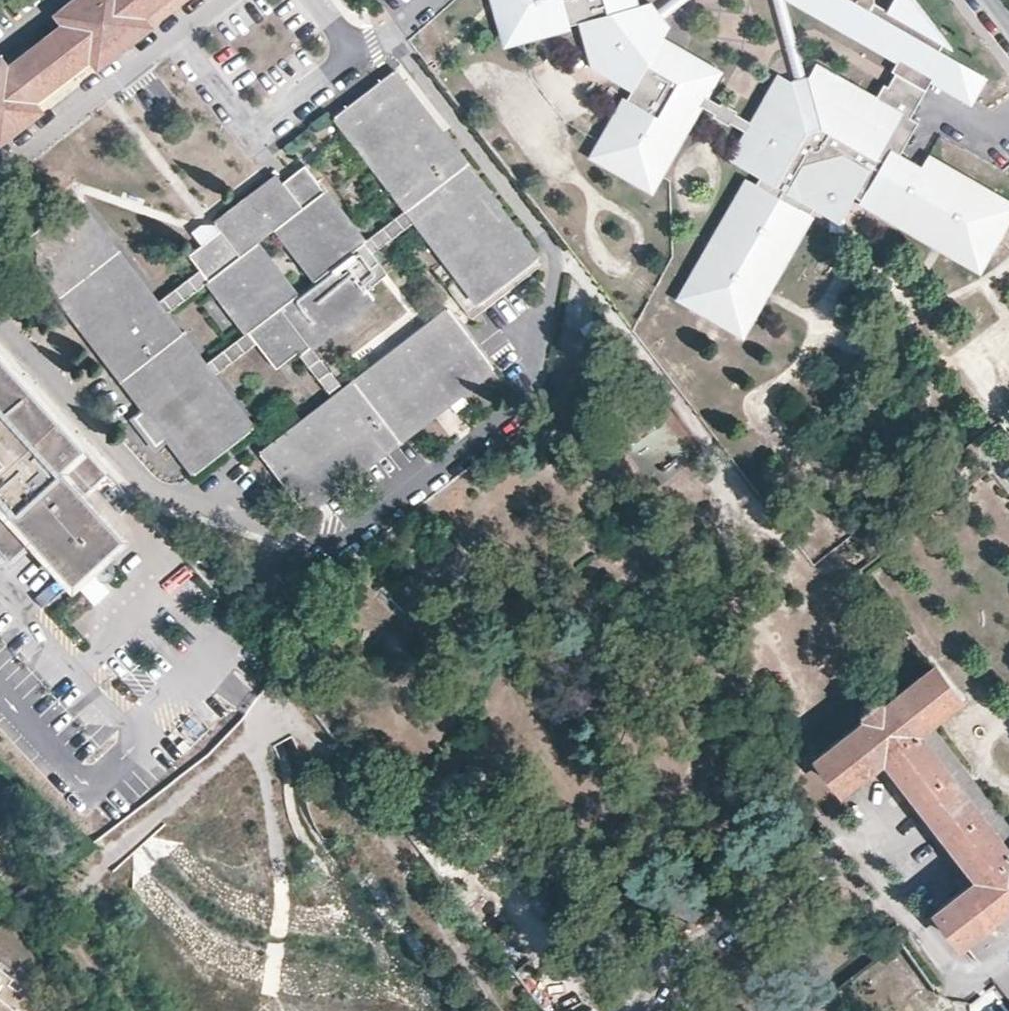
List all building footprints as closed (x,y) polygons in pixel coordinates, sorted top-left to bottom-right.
[(60,13),(67,21),(13,63),(7,55),(0,60),(0,129),(6,136),(45,106),(39,97),(93,55),(99,64),(153,22),(146,13),(163,0),(77,0),(60,13)] [(708,311),(703,319),(711,324),(718,329),(725,333),(741,340),(744,332),(757,336),(764,324),(767,326),(825,227),(822,225),(826,217),(874,215),(974,270),(976,267),(986,273),(993,260),(1000,264),(1008,254),(1008,252),(1008,202),(942,164),(936,175),(914,162),(932,129),(925,125),(932,112),(926,109),(934,95),(940,99),(948,85),(984,106),(997,83),(963,54),(953,56),(955,46),(921,0),(910,0),(907,4),(902,15),(888,8),(888,0),(801,0),(914,65),(907,78),(915,84),(908,97),(900,91),(890,107),(851,83),(842,97),(823,85),(820,86),(810,88),(807,88),(795,109),(782,102),(763,134),(747,125),(749,122),(734,113),(732,116),(717,107),(729,86),(673,52),(682,38),(674,28),(667,19),(661,11),(644,15),(640,0),(509,0),(510,3),(501,6),(511,39),(519,36),(523,52),(525,51),(536,48),(537,51),(567,42),(566,40),(598,30),(604,62),(622,85),(644,98),(630,121),(627,120),(610,150),(613,152),(608,160),(621,168),(616,176),(649,195),(653,188),(665,195),(666,191),(672,180),(674,182),(712,114),(729,123),(727,126),(741,135),(743,132),(759,142),(743,168),(772,187),(769,192),(760,187),(701,289),(704,291),(697,302),(708,311)] [(667,19),(674,28),(710,0),(691,0),(667,19)] [(810,88),(820,86),(798,0),(788,0),(810,88)] [(519,36),(511,39),(517,59),(523,52),(519,36)] [(795,81),(782,102),(795,109),(807,88),(795,81)] [(206,483),(264,438),(225,389),(268,355),(288,380),(308,364),(344,410),(271,467),(316,525),(503,381),(458,322),(357,400),(325,360),(386,311),(379,304),(400,287),(385,268),(429,235),(492,315),(550,270),(406,86),(348,131),(419,223),(375,256),(316,180),(297,196),(286,205),(279,196),(226,239),(231,245),(201,268),(212,282),(169,317),(87,211),(30,256),(119,371),(206,483)] [(621,168),(608,160),(602,168),(616,176),(621,168)] [(286,205),(297,196),(290,187),(279,196),(286,205)] [(653,188),(649,195),(664,204),(665,195),(653,188)] [(993,260),(986,273),(993,281),(995,280),(1000,264),(993,260)] [(708,311),(697,302),(687,310),(703,319),(708,311)] [(744,332),(741,340),(756,351),(757,336),(744,332)] [(12,561),(28,542),(72,591),(132,538),(91,491),(68,469),(89,450),(60,418),(0,355),(0,548),(12,561)] [(939,668),(891,705),(883,693),(863,710),(872,720),(825,756),(850,789),(889,758),(982,879),(943,909),(967,941),(1008,909),(1008,838),(925,729),(964,700),(939,668)]
